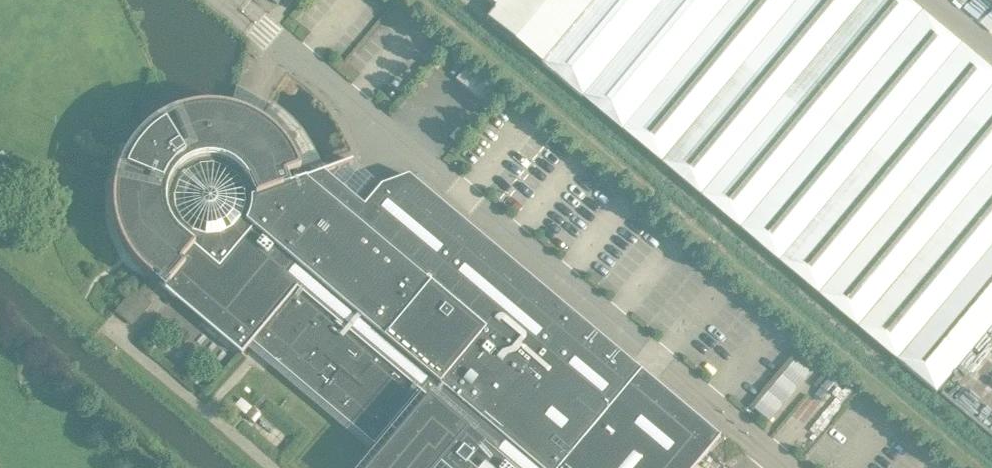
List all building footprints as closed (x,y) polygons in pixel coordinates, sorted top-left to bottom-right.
[(496,9),(495,10),(488,20),(517,44),(543,65),(543,66),(582,99),(897,362),(901,357),(939,389),(991,325),(991,71),(907,0),(486,0),(496,9)] [(118,235),(159,286),(242,356),(253,344),(374,446),(390,427),(399,434),(370,467),(696,467),(721,439),(409,177),(382,187),(367,204),(325,174),(353,163),(353,162),(304,180),(301,170),(301,169),(263,122),(274,106),(272,104),(261,121),(258,119),(257,119),(233,109),(202,106),(148,129),(147,129),(118,235)] [(769,422),(819,363),(803,350),(753,409),(769,422)] [(991,433),(991,396),(984,389),(972,389),(967,397),(967,414),(991,433)] [(235,407),(254,423),(261,414),(256,411),(256,412),(241,399),(235,407)] [(0,455),(0,467),(19,467),(2,453),(0,455)]
